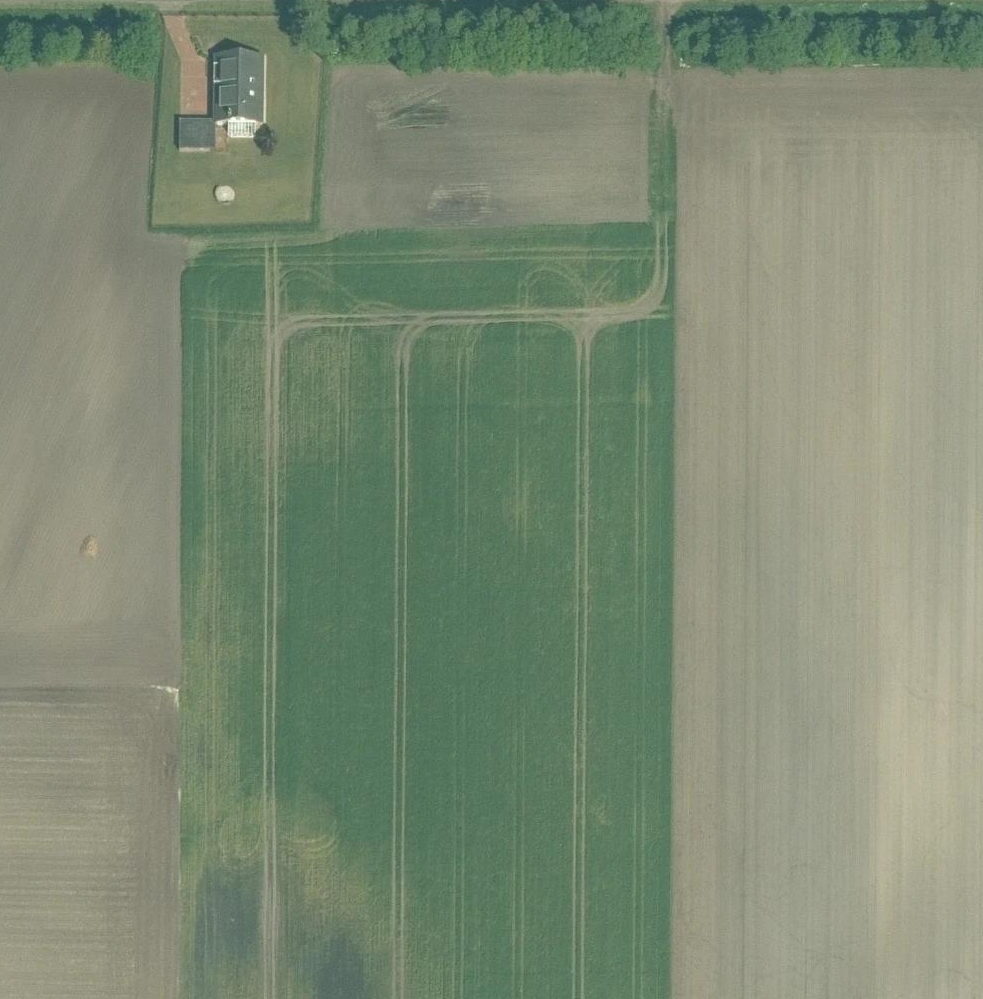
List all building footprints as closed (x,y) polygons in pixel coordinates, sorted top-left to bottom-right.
[(257,66),(217,66),(217,135),(182,135),(182,164),(223,164),(223,145),(257,145),(257,66)]
